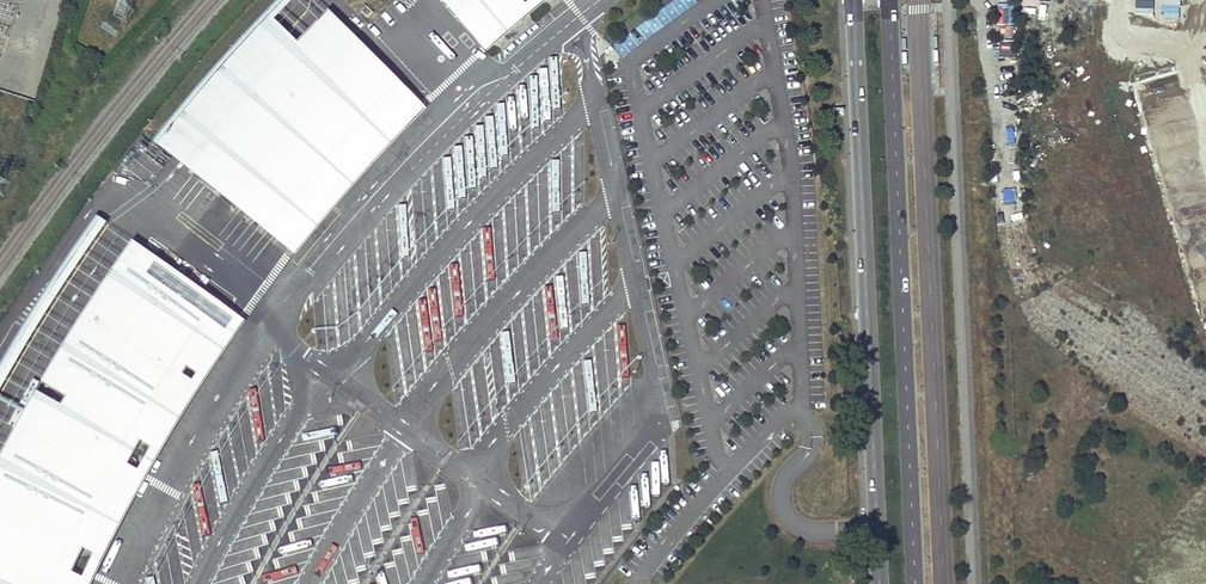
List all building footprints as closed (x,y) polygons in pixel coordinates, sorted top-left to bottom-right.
[(190,103),(206,116),(174,155),(192,170),(218,139),(252,98),(282,66),(307,90),(282,118),(248,156),(220,191),(292,249),(316,219),(344,187),(367,161),(392,134),(418,108),(310,0),(283,0),(269,14),(243,42),(216,72),(190,103)] [(489,41),(507,25),(524,10),(515,0),(453,0),(489,41)] [(670,0),(614,48),(623,59),(679,11),(670,0)] [(218,139),(192,170),(220,191),(248,156),(282,118),(307,90),(282,66),(252,98),(218,139)] [(190,103),(157,141),(174,155),(206,116),(190,103)] [(79,251),(89,255),(96,238),(101,241),(108,224),(92,218),(79,251)] [(84,583),(67,576),(83,545),(98,553),(120,511),(139,476),(123,468),(140,438),(156,447),(176,413),(193,387),(178,377),(187,363),(202,373),(221,344),(237,321),(141,252),(113,292),(93,322),(87,319),(66,352),(48,384),(69,396),(61,411),(38,398),(26,418),(18,432),(20,433),(2,467),(0,470),(0,505),(8,509),(1,525),(0,524),(0,583),(84,583)]
